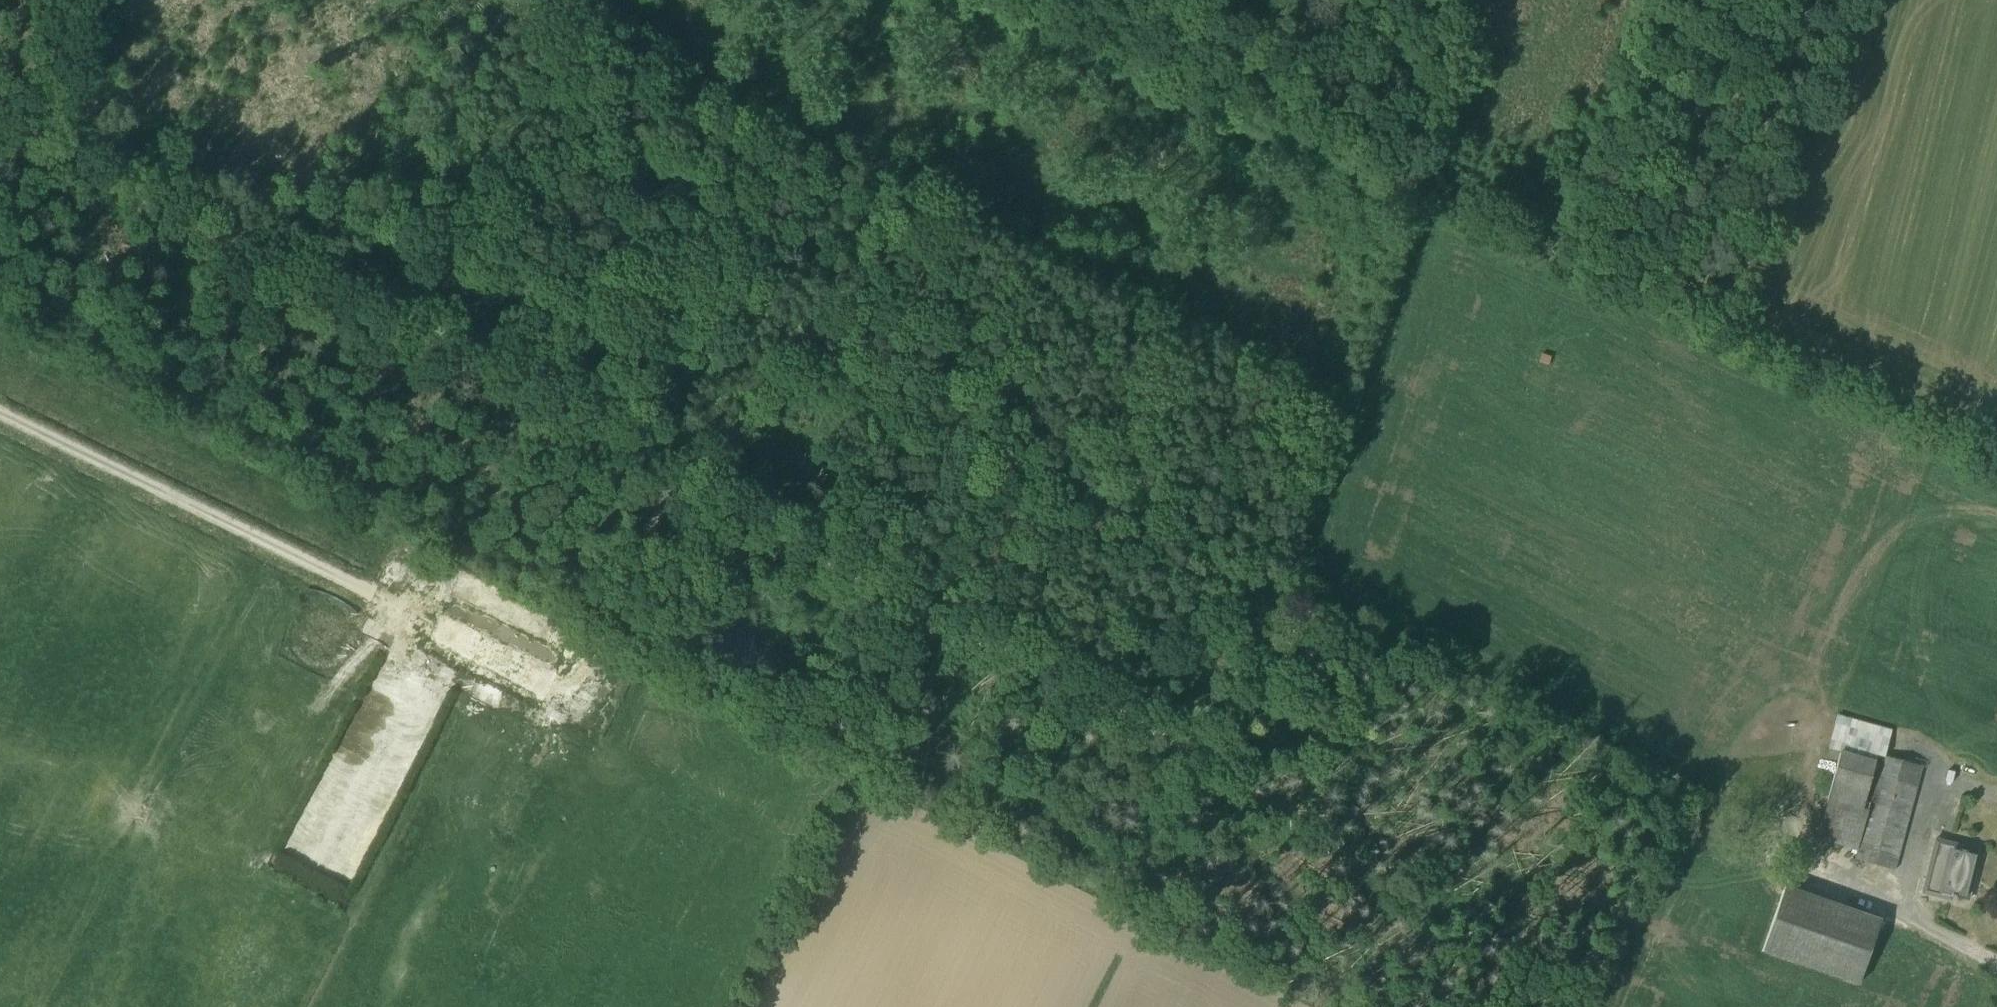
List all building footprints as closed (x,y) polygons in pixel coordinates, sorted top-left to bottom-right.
[(454,586),(424,650),(529,700),(551,654),(523,641),(531,622),(454,586)] [(1906,762),(1885,756),(1893,727),(1840,713),(1830,749),(1840,752),(1817,838),(1860,849),(1857,860),(1894,870),(1922,766),(1914,764),(1915,757),(1908,755),(1906,762)] [(1951,900),(1952,896),(1967,900),(1979,854),(1963,850),(1964,846),(1943,841),(1938,860),(1930,858),(1922,893),(1951,900)] [(1881,920),(1784,886),(1762,950),(1859,984),(1881,920)]
